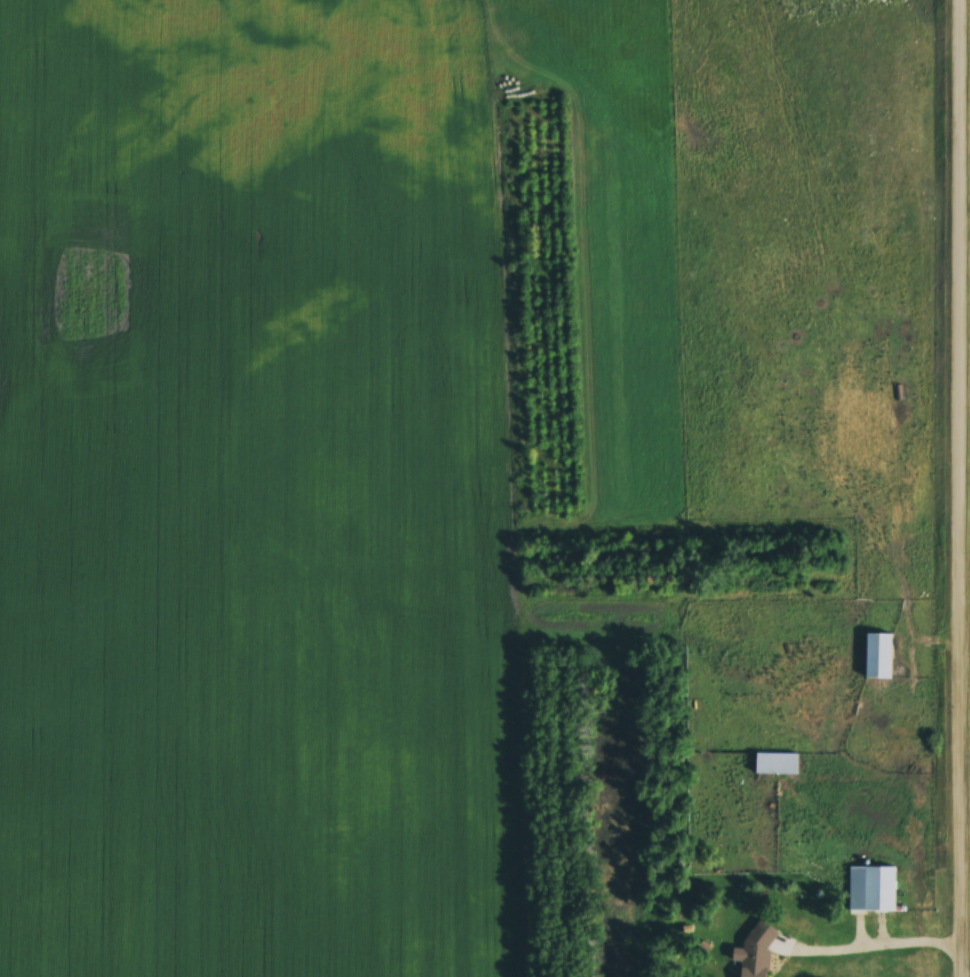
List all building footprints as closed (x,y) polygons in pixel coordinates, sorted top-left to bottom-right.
[(860,634),(860,679),(885,679),(885,634),(860,634)] [(751,775),(792,775),(792,754),(751,754),(751,775)] [(890,912),(890,868),(846,868),(846,912),(890,912)] [(775,934),(754,921),(729,959),(736,963),(734,976),(762,976),(765,950),(775,934)]
